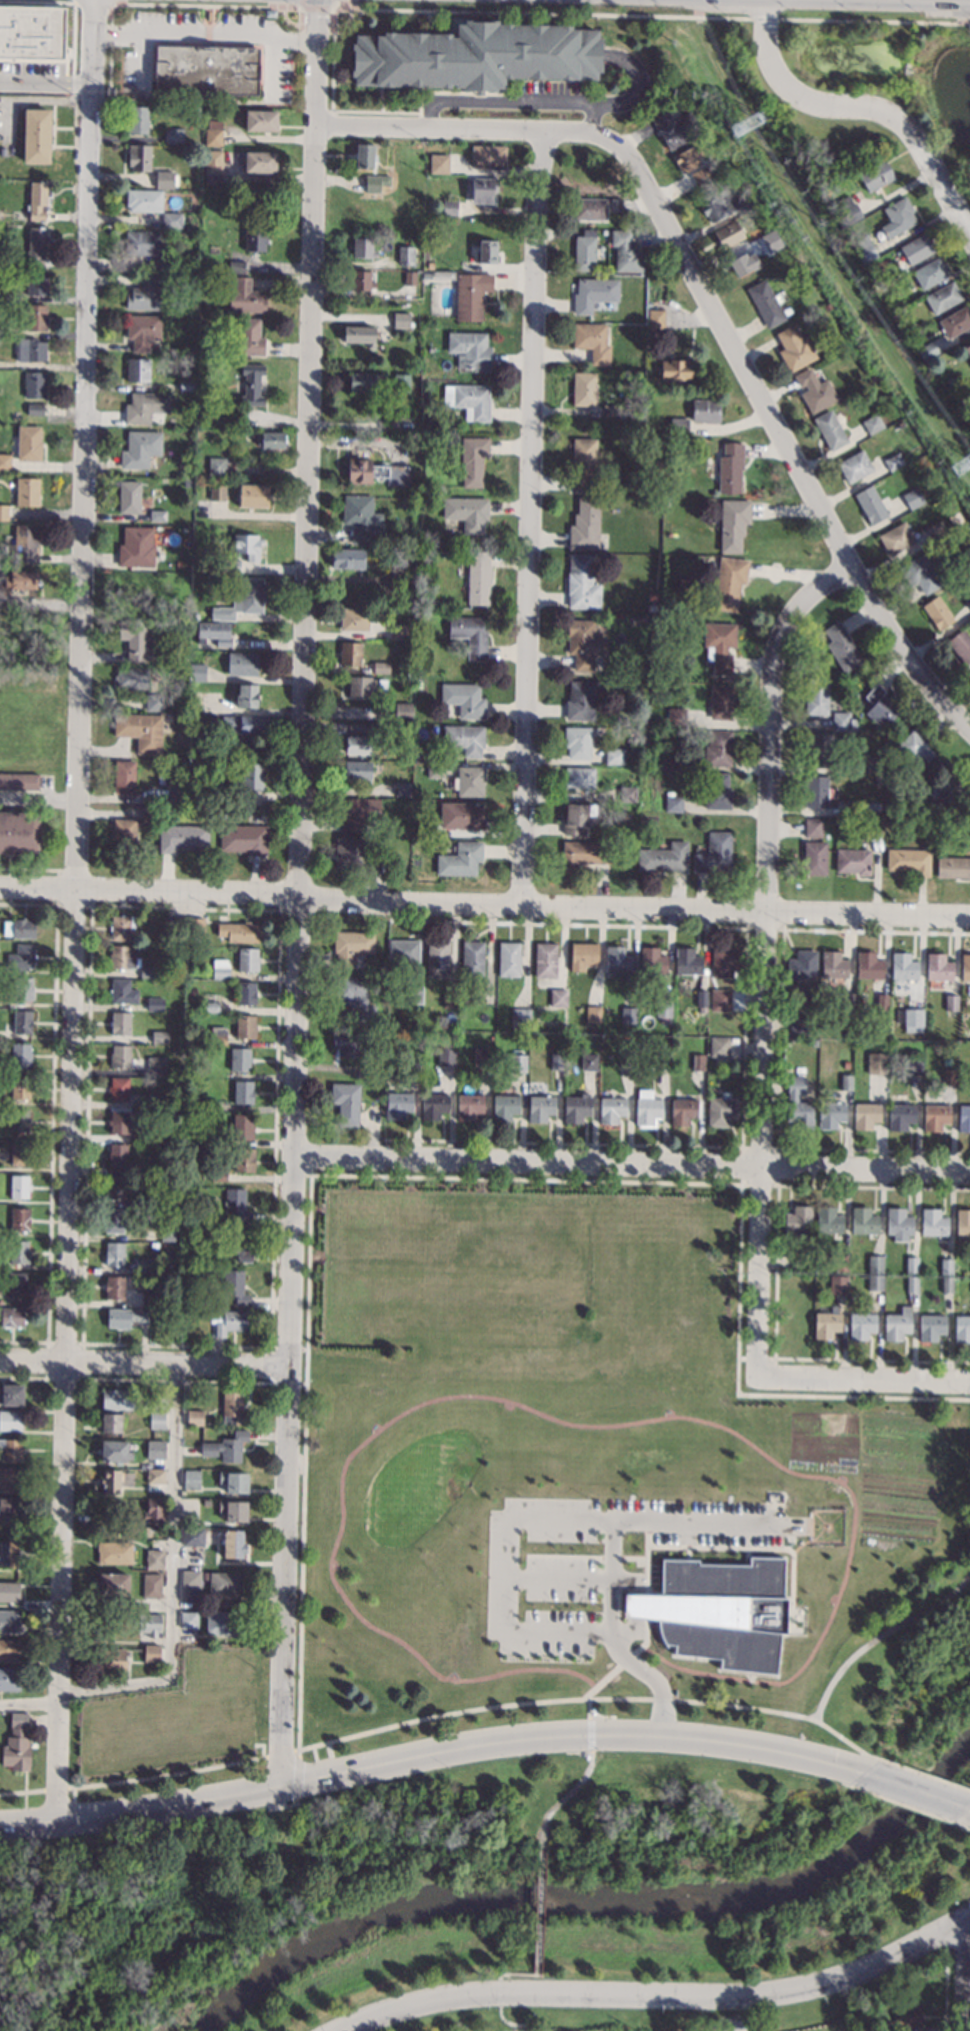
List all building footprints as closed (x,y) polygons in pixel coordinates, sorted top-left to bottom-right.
[(63,59),(0,58),(0,5),(65,7),(63,59)] [(497,20),(497,27),(597,30),(597,38),(603,38),(603,48),(600,48),(599,62),(602,62),(602,72),(597,72),(597,80),(504,77),(503,89),(496,88),(495,93),(462,92),(462,88),(455,88),(455,85),(450,84),(450,88),(354,85),(355,76),(350,76),(351,43),(355,43),(355,35),(384,36),(384,31),(450,34),(450,38),(455,38),(456,23),(463,24),(464,19),(497,20)] [(257,95),(211,94),(212,88),(201,88),(201,94),(155,93),(156,46),(258,48),(257,95)] [(147,134),(127,133),(129,107),(147,107),(147,134)] [(49,164),(22,163),(24,109),(25,109),(50,110),(49,164)] [(277,131),(245,131),(246,111),(277,111),(277,131)] [(673,121),(690,111),(702,132),(669,151),(651,120),(668,111),(673,121)] [(221,121),(220,146),(204,145),(205,129),(207,129),(207,121),(221,121)] [(183,144),(167,144),(167,128),(183,128),(183,144)] [(373,154),(376,154),(376,161),(372,161),(372,168),(355,168),(356,144),(373,145),(373,154)] [(150,172),(131,172),(131,166),(128,166),(128,145),(150,145),(150,172)] [(694,149),(698,147),(703,155),(698,158),(701,164),(682,174),(672,156),(691,145),(694,149)] [(505,170),(489,170),(489,166),(471,166),(471,146),(505,146),(505,170)] [(222,151),(221,174),(220,174),(219,184),(205,183),(206,174),(204,173),(205,150),(222,151)] [(277,153),(276,173),(244,172),(245,151),(277,153)] [(449,155),(448,174),(430,174),(430,155),(449,155)] [(895,178),(869,193),(859,174),(884,159),(895,178)] [(718,176),(698,188),(690,175),(710,163),(718,176)] [(173,175),(177,175),(177,186),(173,186),(173,189),(155,189),(156,171),(173,172),(173,175)] [(390,176),(390,185),(380,185),(379,193),(365,192),(366,176),(390,176)] [(497,192),(492,191),(492,204),(471,203),(472,178),(497,179),(497,192)] [(738,187),(732,189),(730,184),(736,181),(738,187)] [(48,188),(53,188),(53,196),(47,196),(47,210),(45,210),(44,220),(29,220),(30,183),(48,183),(48,188)] [(738,208),(711,222),(707,215),(705,217),(699,206),(713,198),(711,194),(726,186),(738,208)] [(161,212),(129,212),(129,207),(126,206),(126,190),(162,191),(161,212)] [(761,204),(749,210),(743,200),(754,193),(761,204)] [(853,203),(855,202),(863,217),(848,226),(835,203),(849,196),(853,203)] [(914,211),(911,212),(917,222),(887,239),(881,227),(891,222),(883,208),(905,196),(914,211)] [(607,220),(573,219),(574,198),(607,199),(607,220)] [(621,211),(610,211),(610,199),(621,199),(621,211)] [(457,201),(456,216),(442,215),(443,200),(457,201)] [(182,228),(163,228),(163,213),(182,213),(182,228)] [(746,237),(723,249),(713,231),(736,219),(746,237)] [(46,230),(49,230),(49,246),(46,246),(46,251),(44,251),(43,265),(28,265),(29,227),(46,228),(46,230)] [(267,229),(267,243),(265,243),(265,252),(244,251),(245,228),(267,229)] [(595,230),(594,272),(574,271),(575,236),(583,237),(583,229),(595,230)] [(630,231),(630,243),(637,243),(636,251),(643,251),(642,272),(615,272),(616,246),(611,246),(611,230),(630,231)] [(782,246),(769,253),(764,243),(759,246),(756,241),(773,231),(782,246)] [(160,255),(126,254),(126,233),(160,233),(160,255)] [(879,256),(864,265),(851,243),(866,234),(879,256)] [(934,251),(910,265),(900,248),(924,234),(934,251)] [(372,250),(377,250),(377,258),(352,257),(353,238),(372,238),(372,250)] [(496,263),(478,263),(478,240),(497,241),(496,263)] [(413,247),(413,265),(398,265),(398,247),(413,247)] [(759,268),(740,279),(730,261),(748,250),(759,268)] [(167,269),(148,269),(148,257),(167,257),(167,269)] [(949,274),(922,290),(912,273),(938,257),(949,274)] [(245,261),(244,273),(229,273),(230,261),(245,261)] [(370,282),(376,282),(376,288),(370,288),(370,291),(352,290),(352,271),(370,271),(370,282)] [(417,271),(416,286),(404,285),(404,271),(417,271)] [(492,292),(482,292),(481,321),(456,321),(457,273),(492,274),(492,292)] [(48,296),(26,295),(26,284),(15,284),(15,274),(48,275),(48,296)] [(157,289),(163,289),(163,309),(126,309),(126,295),(131,295),(131,288),(142,288),(142,275),(157,275),(157,289)] [(250,276),(250,290),(260,291),(260,296),(266,296),(265,312),(229,311),(229,290),(234,290),(235,276),(250,276)] [(618,280),(618,302),(591,301),(591,315),(573,315),(573,294),(576,294),(577,279),(618,280)] [(786,319),(767,329),(746,289),(764,279),(786,319)] [(962,298),(934,314),(925,297),(953,281),(962,298)] [(18,301),(3,301),(3,289),(19,290),(18,301)] [(833,308),(827,312),(823,306),(829,302),(833,308)] [(46,305),(46,331),(25,331),(26,305),(46,305)] [(895,309),(889,313),(887,308),(892,305),(895,309)] [(966,305),(969,312),(969,326),(948,339),(938,321),(966,305)] [(664,329),(648,330),(648,310),(664,310),(664,329)] [(410,328),(394,328),(394,313),(410,313),(410,328)] [(160,316),(160,340),(148,340),(148,353),(131,353),(131,339),(126,339),(127,316),(160,316)] [(258,338),(263,338),(263,355),(238,355),(238,318),(259,319),(258,338)] [(606,345),(610,345),(610,365),(591,365),(591,348),(573,348),(574,324),(606,324),(606,345)] [(801,339),(806,337),(817,357),(790,372),(779,352),(784,349),(776,334),(794,324),(801,339)] [(375,349),(368,349),(368,342),(344,342),(344,326),(375,327),(375,349)] [(486,346),(491,347),(491,372),(468,371),(468,368),(457,368),(457,355),(464,355),(464,352),(447,352),(448,333),(487,333),(486,346)] [(38,341),(46,342),(46,361),(16,361),(16,353),(11,353),(12,341),(15,341),(15,338),(38,338),(38,341)] [(938,353),(923,362),(916,350),(932,341),(938,353)] [(150,382),(126,382),(126,359),(150,359),(150,382)] [(693,360),(692,383),(661,382),(662,360),(684,361),(684,360),(693,360)] [(265,365),(264,375),(259,375),(258,397),(263,397),(263,407),(239,405),(240,395),(244,396),(245,374),(241,374),(241,364),(265,365)] [(819,384),(827,379),(838,400),(811,414),(800,394),(807,390),(805,385),(799,388),(793,377),(810,367),(819,384)] [(44,398),(23,398),(24,372),(45,373),(44,398)] [(595,406),(572,406),(573,372),(596,373),(595,406)] [(382,374),(381,390),(349,389),(349,373),(382,374)] [(410,374),(410,392),(394,392),(395,374),(410,374)] [(194,391),(179,391),(179,389),(179,381),(194,381),(194,391)] [(488,422),(464,421),(464,407),(443,405),(443,386),(453,386),(453,385),(489,386),(488,422)] [(169,412),(150,412),(150,422),(125,422),(125,405),(130,405),(130,394),(169,394),(169,412)] [(721,400),(720,422),(692,421),(693,399),(721,400)] [(43,415),(27,415),(27,404),(43,404),(43,415)] [(620,405),(619,417),(603,416),(603,404),(620,405)] [(848,441),(830,451),(812,419),(830,409),(848,441)] [(884,427),(868,435),(861,421),(876,413),(884,427)] [(688,439),(671,438),(671,418),(688,419),(688,439)] [(40,442),(42,442),(41,462),(17,461),(17,426),(40,426),(40,442)] [(161,456),(149,456),(148,470),(120,469),(120,451),(127,451),(127,431),(161,432),(161,456)] [(283,448),(261,448),(261,445),(257,445),(257,434),(261,434),(261,432),(284,433),(283,448)] [(489,439),(489,456),(483,455),(482,488),(463,487),(463,467),(461,467),(462,438),(489,439)] [(595,482),(588,482),(588,492),(570,491),(571,463),(572,463),(573,439),(595,439),(595,482)] [(743,469),(741,469),(741,493),(718,492),(718,456),(722,456),(722,443),(743,443),(743,469)] [(873,470),(848,484),(836,463),(862,449),(873,470)] [(902,457),(906,455),(907,459),(903,461),(905,464),(888,472),(882,457),(886,456),(886,457),(899,451),(902,457)] [(11,471),(0,470),(0,454),(12,455),(11,471)] [(225,474),(208,474),(208,458),(225,458),(225,474)] [(371,460),(371,466),(387,466),(387,467),(407,467),(408,486),(386,486),(386,477),(364,477),(364,482),(348,482),(347,460),(371,460)] [(39,506),(15,506),(16,478),(39,478),(39,506)] [(140,514),(119,514),(119,482),(140,482),(140,514)] [(268,485),(267,508),(239,507),(239,484),(268,485)] [(225,485),(224,501),(209,501),(210,485),(225,485)] [(888,516),(870,526),(853,494),(871,485),(888,516)] [(924,501),(910,509),(902,495),(916,487),(924,501)] [(372,514),(382,514),(382,530),(371,530),(371,545),(351,545),(351,528),(355,528),(355,524),(342,524),(342,505),(343,505),(343,496),(372,496),(372,514)] [(599,497),(597,550),(567,549),(568,524),(573,524),(573,514),(576,514),(577,496),(599,497)] [(487,520),(483,520),(483,534),(462,534),(463,520),(443,519),(443,498),(488,499),(487,520)] [(750,524),(744,524),(744,536),(741,535),(741,553),(719,553),(720,500),(750,500),(750,524)] [(8,521),(0,521),(0,505),(8,505),(8,521)] [(167,510),(166,522),(149,521),(150,510),(167,510)] [(948,534),(933,543),(925,528),(940,520),(948,534)] [(915,541),(889,556),(877,535),(903,521),(915,541)] [(37,525),(37,553),(39,553),(38,565),(13,564),(14,525),(37,525)] [(153,528),(152,544),(154,544),(154,567),(120,566),(118,563),(118,544),(122,544),(123,527),(153,528)] [(258,538),(263,539),(263,546),(259,546),(259,562),(246,562),(247,553),(233,553),(233,534),(258,535),(258,538)] [(425,536),(424,544),(417,543),(418,536),(425,536)] [(409,538),(408,546),(400,546),(400,538),(409,538)] [(364,569),(331,568),(332,549),(364,550),(364,569)] [(407,552),(406,567),(390,566),(391,551),(407,552)] [(489,565),(491,565),(491,586),(488,586),(488,605),(467,605),(469,551),(489,552),(489,565)] [(926,553),(937,571),(933,574),(940,586),(923,595),(916,583),(910,587),(898,567),(924,553),(926,553)] [(592,575),(599,576),(599,584),(600,584),(600,608),(567,608),(568,595),(567,595),(567,572),(568,572),(569,554),(592,555),(592,575)] [(749,560),(746,584),(740,583),(736,612),(712,609),(719,556),(749,560)] [(239,561),(239,572),(218,571),(218,560),(239,561)] [(37,572),(36,590),(5,589),(5,577),(9,577),(10,571),(37,572)] [(262,582),(265,582),(264,603),(262,603),(262,614),(240,614),(240,612),(234,612),(234,620),(211,620),(211,608),(218,608),(218,607),(232,607),(232,593),(241,594),(241,578),(262,578),(262,582)] [(954,620),(937,631),(921,606),(938,595),(954,620)] [(370,608),(369,632),(340,631),(341,607),(370,608)] [(482,631),(486,631),(485,660),(467,660),(467,638),(448,638),(448,618),(483,618),(482,631)] [(130,623),(146,623),(146,662),(127,662),(127,640),(118,640),(119,620),(130,620),(130,623)] [(594,620),(593,672),(573,671),(574,654),(567,654),(568,620),(594,620)] [(854,646),(853,646),(863,661),(844,674),(825,644),(830,641),(823,630),(838,620),(854,646)] [(229,638),(231,638),(230,647),(215,647),(215,638),(204,638),(204,644),(197,643),(197,623),(229,623),(229,638)] [(736,624),(735,647),(727,647),(726,654),(731,654),(731,675),(712,674),(712,661),(705,661),(706,647),(703,647),(704,623),(736,624)] [(408,625),(407,640),(390,640),(391,624),(408,625)] [(962,628),(969,639),(969,661),(964,666),(946,641),(962,628)] [(361,642),(360,666),(339,665),(340,641),(361,642)] [(419,653),(411,653),(411,645),(419,645),(419,653)] [(259,653),(258,676),(228,675),(229,652),(259,653)] [(389,674),(373,674),(373,662),(389,662),(389,674)] [(820,664),(818,671),(811,669),(812,663),(820,664)] [(205,681),(189,681),(189,664),(206,664),(205,681)] [(148,669),(147,690),(133,689),(133,691),(126,691),(126,689),(116,689),(117,680),(114,679),(114,675),(116,675),(116,668),(148,669)] [(370,676),(370,678),(387,679),(386,692),(378,691),(378,694),(370,693),(370,696),(346,695),(348,675),(370,676)] [(828,715),(804,715),(804,695),(806,695),(806,678),(828,678),(828,715)] [(422,681),(421,689),(414,688),(414,680),(422,681)] [(598,696),(595,696),(594,720),(565,719),(566,700),(568,700),(569,681),(598,682),(598,696)] [(885,691),(882,694),(900,710),(883,729),(865,712),(871,706),(862,698),(876,683),(885,691)] [(479,685),(479,698),(485,698),(484,719),(458,718),(459,704),(440,704),(441,684),(479,685)] [(256,708),(236,708),(236,695),(238,695),(238,685),(256,685),(256,708)] [(731,720),(709,719),(710,685),(732,685),(731,720)] [(202,706),(187,706),(187,692),(202,692),(202,706)] [(163,711),(145,711),(145,694),(164,695),(163,711)] [(411,722),(395,722),(395,703),(411,703),(411,722)] [(685,708),(684,726),(666,725),(667,707),(685,708)] [(850,718),(855,718),(857,730),(832,731),(832,712),(849,712),(850,718)] [(161,716),(160,755),(136,754),(137,737),(113,736),(114,714),(161,716)] [(268,724),(263,724),(263,734),(221,734),(221,716),(268,716),(268,724)] [(379,731),(369,730),(369,723),(379,724),(379,731)] [(484,748),(480,748),(480,758),(463,758),(464,747),(443,747),(444,726),(484,727),(484,748)] [(929,740),(925,745),(935,754),(921,769),(895,746),(914,726),(929,740)] [(589,759),(567,759),(567,748),(564,748),(564,727),(590,727),(589,759)] [(731,732),(730,766),(704,765),(704,746),(707,746),(708,731),(731,732)] [(833,767),(808,767),(809,734),(834,734),(833,767)] [(371,736),(370,755),(345,754),(346,736),(371,736)] [(623,764),(604,764),(604,748),(623,748),(623,764)] [(425,750),(425,760),(412,760),(413,750),(425,750)] [(678,770),(659,770),(659,754),(678,754),(678,770)] [(883,774),(866,774),(866,757),(884,757),(883,774)] [(134,795),(114,795),(114,761),(134,761),(134,795)] [(372,762),(371,780),(340,779),(340,770),(344,770),(345,761),(372,762)] [(444,779),(427,779),(427,762),(444,762),(444,779)] [(263,790),(241,790),(241,764),(263,764),(263,790)] [(484,784),(483,784),(482,796),(457,796),(457,767),(484,767),(484,784)] [(595,768),(594,788),(563,787),(564,767),(595,768)] [(634,773),(634,781),(621,781),(622,773),(634,773)] [(727,789),(731,789),(730,809),(704,809),(705,773),(727,773),(727,789)] [(38,791),(0,790),(0,774),(39,775),(38,791)] [(828,776),(827,808),(804,807),(805,775),(828,776)] [(896,780),(891,780),(891,783),(884,783),(883,775),(896,775),(896,780)] [(962,780),(961,790),(956,790),(956,793),(953,793),(952,799),(937,798),(938,778),(962,780)] [(187,804),(168,803),(168,782),(187,782),(187,804)] [(411,783),(410,796),(395,796),(395,782),(411,783)] [(635,801),(619,801),(619,787),(635,787),(635,801)] [(682,796),(682,812),(664,812),(665,796),(682,796)] [(379,799),(379,821),(365,820),(364,832),(338,832),(338,812),(343,812),(343,798),(379,799)] [(865,816),(847,815),(847,799),(865,800),(865,816)] [(947,818),(930,818),(930,801),(947,801),(947,818)] [(482,818),(485,818),(485,829),(440,828),(441,803),(482,804),(482,818)] [(588,805),(587,826),(582,825),(582,835),(562,834),(563,821),(564,821),(565,804),(588,805)] [(158,807),(157,824),(140,823),(141,807),(158,807)] [(916,815),(905,814),(905,807),(916,807),(916,815)] [(30,855),(0,854),(0,812),(30,813),(30,816),(37,816),(37,827),(39,827),(39,842),(37,842),(36,853),(30,852),(30,855)] [(883,818),(882,837),(863,836),(864,817),(883,818)] [(822,837),(804,837),(804,818),(823,818),(822,837)] [(136,820),(135,856),(112,855),(113,819),(136,820)] [(207,849),(176,848),(176,854),(158,854),(159,825),(208,826),(207,849)] [(266,855),(246,855),(246,851),(220,851),(220,826),(266,826),(266,855)] [(730,832),(729,872),(716,871),(716,873),(693,872),(693,854),(707,854),(708,832),(730,832)] [(364,855),(379,855),(378,874),(359,874),(359,869),(335,869),(336,837),(364,837),(364,855)] [(483,862),(476,862),(476,876),(436,875),(436,855),(456,856),(456,841),(483,842),(483,862)] [(596,846),(610,846),(610,864),(577,863),(577,872),(561,871),(562,841),(596,842),(596,846)] [(686,872),(637,871),(637,849),(669,850),(669,841),(687,841),(686,872)] [(826,875),(803,875),(803,842),(826,842),(826,875)] [(870,876),(856,876),(856,873),(835,873),(836,849),(870,850),(870,876)] [(930,850),(929,877),(913,877),(914,871),(886,870),(887,849),(930,850)] [(937,857),(969,858),(969,879),(937,878),(937,857)] [(134,916),(134,928),(129,928),(129,941),(111,940),(111,917),(128,917),(129,916),(134,916)] [(184,932),(173,932),(173,921),(173,919),(184,919),(184,932)] [(34,939),(12,939),(12,935),(3,935),(3,921),(12,921),(12,920),(34,920),(34,939)] [(249,924),(259,924),(259,943),(227,942),(227,937),(217,936),(217,924),(244,924),(244,921),(249,921),(249,924)] [(374,932),(374,954),(354,953),(353,967),(335,967),(336,953),(333,953),(334,931),(374,932)] [(419,941),(418,963),(411,963),(411,969),(400,968),(400,962),(388,962),(389,940),(419,941)] [(449,941),(448,977),(426,977),(427,941),(449,941)] [(484,942),(483,976),(462,975),(463,942),(484,942)] [(520,943),(519,977),(498,976),(499,942),(520,943)] [(557,944),(556,978),(534,977),(535,943),(557,944)] [(597,944),(597,967),(584,966),(584,971),(569,971),(570,943),(597,944)] [(33,969),(24,969),(24,973),(16,973),(16,968),(6,968),(6,954),(16,954),(16,944),(34,945),(33,969)] [(129,946),(128,957),(141,957),(140,967),(134,967),(134,969),(109,968),(109,954),(111,954),(112,946),(129,946)] [(624,947),(624,954),(632,955),(631,973),(627,973),(627,979),(610,979),(610,972),(605,972),(605,946),(624,947)] [(659,948),(659,955),(667,955),(666,973),(640,973),(640,947),(659,948)] [(257,972),(237,971),(238,948),(258,949),(257,972)] [(694,948),(694,956),(702,956),(701,975),(674,974),(675,948),(694,948)] [(740,949),(740,970),(732,970),(731,978),(711,978),(712,948),(740,949)] [(816,951),(816,980),(786,979),(787,958),(795,959),(796,950),(816,951)] [(840,952),(840,959),(848,960),(847,978),(821,977),(822,951),(840,952)] [(875,952),(874,960),(883,960),(883,979),(856,978),(857,952),(875,952)] [(910,953),(910,961),(918,961),(917,979),(891,978),(892,953),(910,953)] [(945,954),(945,962),(953,962),(952,980),(926,980),(927,954),(945,954)] [(961,954),(969,954),(969,980),(960,980),(961,954)] [(226,960),(229,969),(229,979),(212,979),(213,960),(226,960)] [(140,967),(153,967),(153,978),(139,978),(140,967)] [(345,976),(367,977),(366,998),(358,998),(358,1006),(368,1006),(367,1021),(351,1020),(351,1007),(349,1007),(349,1004),(342,1004),(342,1003),(332,1003),(332,976),(341,976),(341,974),(345,974),(345,976)] [(32,985),(33,985),(33,1001),(24,1001),(24,1007),(15,1007),(15,1000),(13,1000),(13,978),(32,979),(32,985)] [(129,980),(129,990),(138,990),(137,1004),(110,1003),(111,979),(129,980)] [(256,1005),(237,1005),(237,982),(256,982),(256,1005)] [(422,987),(421,1004),(405,1004),(406,986),(422,987)] [(567,990),(566,1006),(549,1006),(550,989),(567,990)] [(730,1012),(710,1011),(711,989),(730,990),(730,1012)] [(707,990),(707,1006),(696,1006),(696,990),(707,990)] [(877,994),(888,994),(887,1011),(876,1010),(876,1004),(869,1003),(870,992),(877,994)] [(218,995),(217,1013),(202,1012),(203,994),(218,995)] [(958,996),(958,1011),(945,1011),(945,995),(958,996)] [(164,998),(164,1012),(146,1011),(147,998),(164,998)] [(672,1000),(671,1017),(667,1017),(667,1023),(659,1022),(659,1017),(655,1016),(655,1000),(672,1000)] [(600,1007),(600,1023),(585,1023),(586,1006),(600,1007)] [(637,1007),(637,1023),(621,1023),(621,1007),(637,1007)] [(530,1009),(530,1029),(510,1028),(511,1009),(530,1009)] [(922,1026),(903,1026),(904,1009),(907,1009),(923,1009),(922,1026)] [(31,1033),(13,1033),(13,1011),(31,1011),(31,1033)] [(130,1012),(130,1036),(111,1036),(111,1012),(130,1012)] [(255,1016),(255,1039),(235,1039),(236,1016),(255,1016)] [(807,1018),(807,1036),(796,1035),(789,1035),(789,1018),(807,1018)] [(566,1025),(566,1032),(553,1031),(553,1024),(566,1025)] [(226,1027),(226,1046),(210,1045),(211,1026),(226,1027)] [(169,1031),(168,1044),(151,1043),(152,1031),(169,1031)] [(358,1057),(340,1057),(340,1049),(332,1049),(332,1031),(359,1032),(358,1057)] [(728,1057),(710,1056),(710,1038),(729,1039),(728,1057)] [(817,1040),(817,1047),(812,1046),(812,1043),(791,1042),(791,1038),(817,1040)] [(30,1052),(32,1052),(31,1067),(21,1066),(21,1072),(13,1072),(13,1067),(11,1067),(11,1044),(30,1044),(30,1052)] [(130,1069),(109,1069),(110,1054),(112,1054),(112,1045),(130,1046),(130,1069)] [(249,1057),(253,1057),(253,1063),(250,1063),(250,1072),(230,1072),(230,1048),(249,1049),(249,1057)] [(490,1066),(473,1066),(473,1048),(491,1049),(490,1066)] [(632,1066),(619,1066),(619,1049),(632,1050),(632,1066)] [(455,1065),(437,1065),(437,1050),(455,1050),(455,1065)] [(915,1058),(922,1058),(922,1075),(908,1075),(908,1072),(904,1071),(904,1058),(909,1058),(909,1050),(915,1050),(915,1058)] [(669,1068),(653,1068),(654,1051),(669,1051),(669,1068)] [(561,1069),(550,1069),(550,1053),(562,1054),(561,1069)] [(887,1074),(867,1074),(867,1053),(888,1053),(887,1074)] [(597,1071),(581,1071),(581,1054),(597,1054),(597,1071)] [(525,1073),(509,1072),(509,1055),(526,1055),(525,1073)] [(704,1070),(692,1070),(692,1055),(704,1056),(704,1070)] [(419,1078),(406,1078),(406,1062),(419,1063),(419,1078)] [(381,1080),(366,1080),(366,1065),(381,1065),(381,1080)] [(956,1085),(941,1085),(941,1069),(956,1069),(956,1085)] [(851,1090),(840,1090),(841,1074),(851,1074),(851,1090)] [(30,1086),(33,1086),(33,1091),(29,1091),(29,1100),(11,1100),(11,1077),(30,1077),(30,1086)] [(109,1101),(128,1102),(129,1077),(109,1077),(109,1101)] [(804,1093),(797,1093),(797,1102),(813,1102),(812,1129),(794,1128),(794,1120),(786,1120),(787,1077),(804,1077),(804,1093)] [(252,1103),(233,1103),(233,1081),(252,1081),(252,1103)] [(358,1126),(337,1126),(338,1104),(330,1104),(330,1083),(359,1084),(358,1126)] [(652,1099),(661,1099),(661,1117),(660,1117),(660,1120),(655,1119),(655,1128),(637,1128),(637,1125),(635,1125),(635,1098),(637,1098),(637,1089),(652,1089),(652,1099)] [(412,1112),(404,1112),(404,1119),(385,1119),(386,1093),(412,1094),(412,1112)] [(589,1097),(590,1097),(589,1115),(581,1115),(581,1124),(564,1123),(564,1097),(580,1097),(580,1093),(589,1093),(589,1097)] [(447,1112),(440,1112),(439,1120),(421,1119),(422,1094),(447,1094),(447,1112)] [(482,1114),(475,1114),(475,1121),(456,1120),(457,1095),(483,1095),(482,1114)] [(518,1114),(510,1114),(510,1122),(491,1122),(492,1095),(519,1096),(518,1114)] [(554,1115),(546,1115),(545,1123),(527,1122),(528,1096),(555,1097),(554,1115)] [(625,1117),(617,1116),(617,1124),(599,1124),(599,1098),(625,1098),(625,1117)] [(737,1119),(728,1119),(728,1127),(707,1127),(708,1098),(737,1098),(737,1119)] [(696,1118),(689,1118),(688,1126),(670,1125),(671,1099),(697,1100),(696,1118)] [(219,1101),(219,1112),(203,1111),(203,1100),(219,1101)] [(845,1122),(836,1122),(836,1129),(818,1129),(818,1102),(845,1103),(845,1122)] [(880,1123),(871,1122),(871,1130),(853,1130),(853,1104),(880,1104),(880,1123)] [(915,1123),(906,1123),(906,1131),(888,1131),(888,1104),(915,1105),(915,1123)] [(950,1106),(949,1124),(941,1124),(941,1131),(923,1131),(924,1105),(950,1106)] [(958,1106),(969,1106),(969,1132),(958,1132),(958,1106)] [(28,1132),(10,1132),(10,1109),(28,1110),(28,1132)] [(128,1135),(110,1135),(110,1125),(108,1125),(108,1120),(111,1120),(111,1111),(128,1111),(128,1135)] [(190,1120),(183,1120),(182,1113),(189,1112),(190,1120)] [(252,1140),(233,1140),(233,1115),(253,1115),(252,1140)] [(29,1166),(10,1166),(11,1142),(30,1143),(29,1166)] [(126,1167),(108,1167),(108,1144),(127,1144),(126,1167)] [(254,1173),(234,1172),(235,1149),(255,1149),(254,1173)] [(151,1165),(151,1175),(135,1175),(135,1165),(151,1165)] [(226,1182),(210,1182),(211,1171),(226,1171),(226,1182)] [(28,1185),(32,1185),(32,1190),(28,1190),(28,1198),(20,1198),(19,1201),(12,1201),(12,1198),(10,1198),(10,1176),(28,1176),(28,1185)] [(125,1178),(124,1199),(106,1199),(106,1198),(105,1198),(105,1186),(107,1186),(107,1177),(125,1178)] [(245,1211),(252,1211),(251,1222),(237,1222),(237,1213),(225,1213),(225,1189),(245,1189),(245,1211)] [(155,1208),(137,1208),(137,1197),(155,1197),(155,1208)] [(811,1241),(790,1240),(790,1232),(784,1232),(784,1213),(792,1213),(793,1206),(811,1206),(811,1241)] [(835,1215),(842,1215),(842,1233),(816,1233),(816,1206),(835,1207),(835,1215)] [(870,1216),(877,1216),(877,1234),(850,1233),(851,1207),(870,1208),(870,1216)] [(29,1232),(10,1231),(11,1208),(29,1208),(29,1232)] [(904,1216),(912,1216),(912,1235),(906,1235),(906,1241),(892,1241),(893,1234),(886,1234),(887,1208),(904,1208),(904,1216)] [(123,1210),(122,1233),(104,1232),(105,1209),(123,1210)] [(939,1217),(947,1218),(947,1235),(920,1235),(921,1209),(939,1209),(939,1217)] [(957,1210),(969,1210),(969,1236),(956,1236),(957,1210)] [(177,1224),(177,1242),(160,1241),(160,1224),(177,1224)] [(245,1251),(252,1251),(252,1263),(237,1263),(237,1253),(225,1253),(226,1230),(245,1230),(245,1251)] [(27,1249),(30,1249),(29,1264),(9,1263),(10,1241),(27,1241),(27,1249)] [(123,1266),(105,1266),(105,1243),(124,1243),(123,1266)] [(848,1272),(835,1271),(835,1256),(848,1256),(848,1272)] [(883,1256),(883,1274),(867,1273),(868,1256),(883,1256)] [(917,1275),(905,1274),(905,1257),(910,1257),(918,1257),(917,1275)] [(159,1274),(143,1274),(143,1258),(159,1259),(159,1274)] [(809,1259),(809,1270),(793,1270),(794,1259),(809,1259)] [(953,1259),(952,1275),(940,1275),(940,1259),(953,1259)] [(242,1295),(249,1295),(249,1305),(234,1305),(234,1296),(223,1296),(223,1270),(243,1271),(242,1295)] [(26,1297),(7,1297),(8,1273),(26,1273),(26,1297)] [(883,1275),(882,1291),(867,1290),(868,1275),(883,1275)] [(124,1301),(105,1300),(105,1292),(104,1292),(105,1282),(106,1282),(106,1276),(125,1277),(124,1301)] [(847,1295),(829,1294),(829,1276),(848,1276),(847,1295)] [(918,1277),(917,1293),(906,1293),(906,1276),(918,1277)] [(952,1292),(941,1292),(941,1277),(952,1277),(952,1292)] [(805,1304),(798,1304),(798,1310),(810,1310),(809,1339),(789,1339),(789,1330),(780,1330),(781,1309),(788,1309),(788,1286),(806,1287),(805,1304)] [(159,1307),(141,1307),(142,1291),(159,1291),(159,1307)] [(836,1313),(841,1313),(840,1332),(832,1331),(832,1339),(814,1338),(814,1312),(830,1313),(830,1306),(836,1306),(836,1313)] [(910,1315),(910,1334),(902,1334),(902,1341),(883,1341),(884,1314),(900,1315),(900,1306),(910,1306),(910,1315)] [(1,1320),(0,1320),(0,1307),(24,1307),(23,1327),(1,1327),(1,1320)] [(148,1309),(147,1324),(137,1324),(137,1321),(129,1321),(129,1328),(128,1327),(128,1329),(115,1329),(115,1328),(107,1328),(107,1309),(137,1310),(137,1309),(148,1309)] [(248,1312),(247,1331),(225,1330),(225,1338),(214,1338),(215,1323),(223,1323),(224,1311),(248,1312)] [(875,1333),(867,1332),(867,1340),(848,1340),(849,1313),(876,1314),(875,1333)] [(945,1335),(937,1334),(937,1342),(918,1341),(919,1315),(945,1316),(945,1335)] [(954,1316),(969,1316),(969,1343),(954,1342),(954,1316)] [(1,1404),(0,1404),(0,1390),(1,1390),(1,1386),(21,1385),(22,1405),(1,1405),(1,1404)] [(137,1390),(136,1411),(101,1410),(102,1389),(137,1390)] [(242,1391),(241,1415),(249,1415),(249,1426),(234,1425),(234,1424),(223,1423),(224,1416),(222,1416),(223,1390),(242,1391)] [(166,1410),(150,1410),(150,1391),(166,1391),(166,1410)] [(22,1432),(0,1432),(0,1411),(22,1411),(22,1432)] [(203,1426),(186,1426),(186,1411),(203,1411),(203,1426)] [(164,1429),(149,1429),(149,1412),(164,1412),(164,1429)] [(121,1415),(120,1433),(101,1432),(101,1414),(121,1415)] [(247,1441),(240,1441),(240,1462),(220,1462),(220,1451),(216,1451),(216,1456),(200,1456),(200,1443),(221,1443),(221,1439),(233,1439),(233,1431),(247,1431),(247,1441)] [(3,1448),(0,1448),(0,1439),(22,1439),(22,1460),(3,1460),(3,1448)] [(165,1441),(165,1460),(146,1459),(147,1440),(165,1441)] [(127,1442),(127,1451),(133,1451),(133,1460),(129,1460),(128,1463),(99,1462),(100,1441),(127,1442)] [(18,1490),(0,1489),(0,1468),(25,1468),(24,1481),(18,1481),(18,1490)] [(119,1472),(134,1473),(134,1486),(119,1486),(119,1494),(103,1494),(104,1484),(100,1484),(100,1477),(103,1477),(104,1468),(119,1468),(119,1472)] [(164,1484),(147,1484),(147,1469),(164,1469),(164,1484)] [(199,1490),(184,1490),(184,1470),(199,1470),(199,1490)] [(226,1473),(247,1474),(247,1494),(225,1493),(225,1484),(218,1484),(218,1472),(226,1472),(226,1473)] [(15,1522),(0,1522),(0,1498),(16,1498),(16,1499),(19,1499),(18,1507),(23,1507),(22,1513),(15,1514),(15,1522)] [(163,1507),(167,1507),(167,1515),(163,1515),(163,1523),(146,1523),(146,1519),(142,1519),(142,1513),(147,1513),(147,1498),(163,1498),(163,1507)] [(226,1502),(246,1502),(246,1522),(225,1522),(225,1512),(218,1511),(218,1501),(226,1501),(226,1502)] [(203,1546),(182,1545),(182,1528),(203,1528),(203,1546)] [(242,1544),(245,1544),(245,1553),(242,1553),(242,1558),(222,1558),(222,1531),(242,1531),(242,1544)] [(17,1567),(0,1567),(0,1543),(4,1543),(4,1541),(17,1541),(17,1550),(20,1550),(20,1563),(17,1563),(17,1567)] [(132,1564),(98,1564),(98,1551),(97,1551),(97,1542),(132,1543),(132,1564)] [(164,1569),(146,1568),(147,1550),(164,1550),(164,1569)] [(660,1560),(697,1560),(697,1565),(748,1566),(749,1558),(782,1558),(782,1597),(785,1598),(785,1633),(779,1632),(775,1674),(720,1668),(720,1659),(674,1653),(675,1645),(663,1644),(661,1640),(658,1633),(658,1628),(658,1620),(624,1616),(624,1595),(661,1595),(660,1560)] [(200,1571),(199,1589),(180,1588),(181,1570),(200,1571)] [(245,1595),(209,1595),(209,1573),(245,1573),(245,1595)] [(127,1574),(127,1596),(98,1595),(98,1574),(127,1574)] [(160,1575),(160,1598),(142,1598),(143,1574),(160,1575)] [(0,1582),(0,1601),(19,1602),(19,1583),(0,1582)] [(17,1632),(0,1632),(0,1610),(18,1611),(17,1632)] [(243,1635),(207,1635),(207,1611),(243,1611),(243,1635)] [(197,1612),(196,1629),(179,1629),(180,1612),(197,1612)] [(161,1638),(148,1638),(148,1632),(138,1632),(138,1615),(161,1615),(161,1638)] [(13,1661),(0,1661),(0,1640),(18,1641),(18,1655),(13,1655),(13,1661)] [(159,1662),(143,1662),(144,1645),(159,1645),(159,1662)] [(125,1649),(124,1659),(128,1659),(127,1671),(124,1671),(124,1673),(96,1672),(96,1648),(125,1649)] [(18,1691),(0,1690),(0,1667),(15,1668),(15,1678),(19,1678),(18,1691)] [(27,1714),(26,1738),(28,1738),(28,1746),(30,1746),(28,1772),(10,1771),(10,1767),(0,1766),(1,1745),(5,1745),(5,1736),(8,1737),(9,1713),(27,1714)] [(890,2021),(890,2030),(875,2030),(875,2020),(890,2021)]
